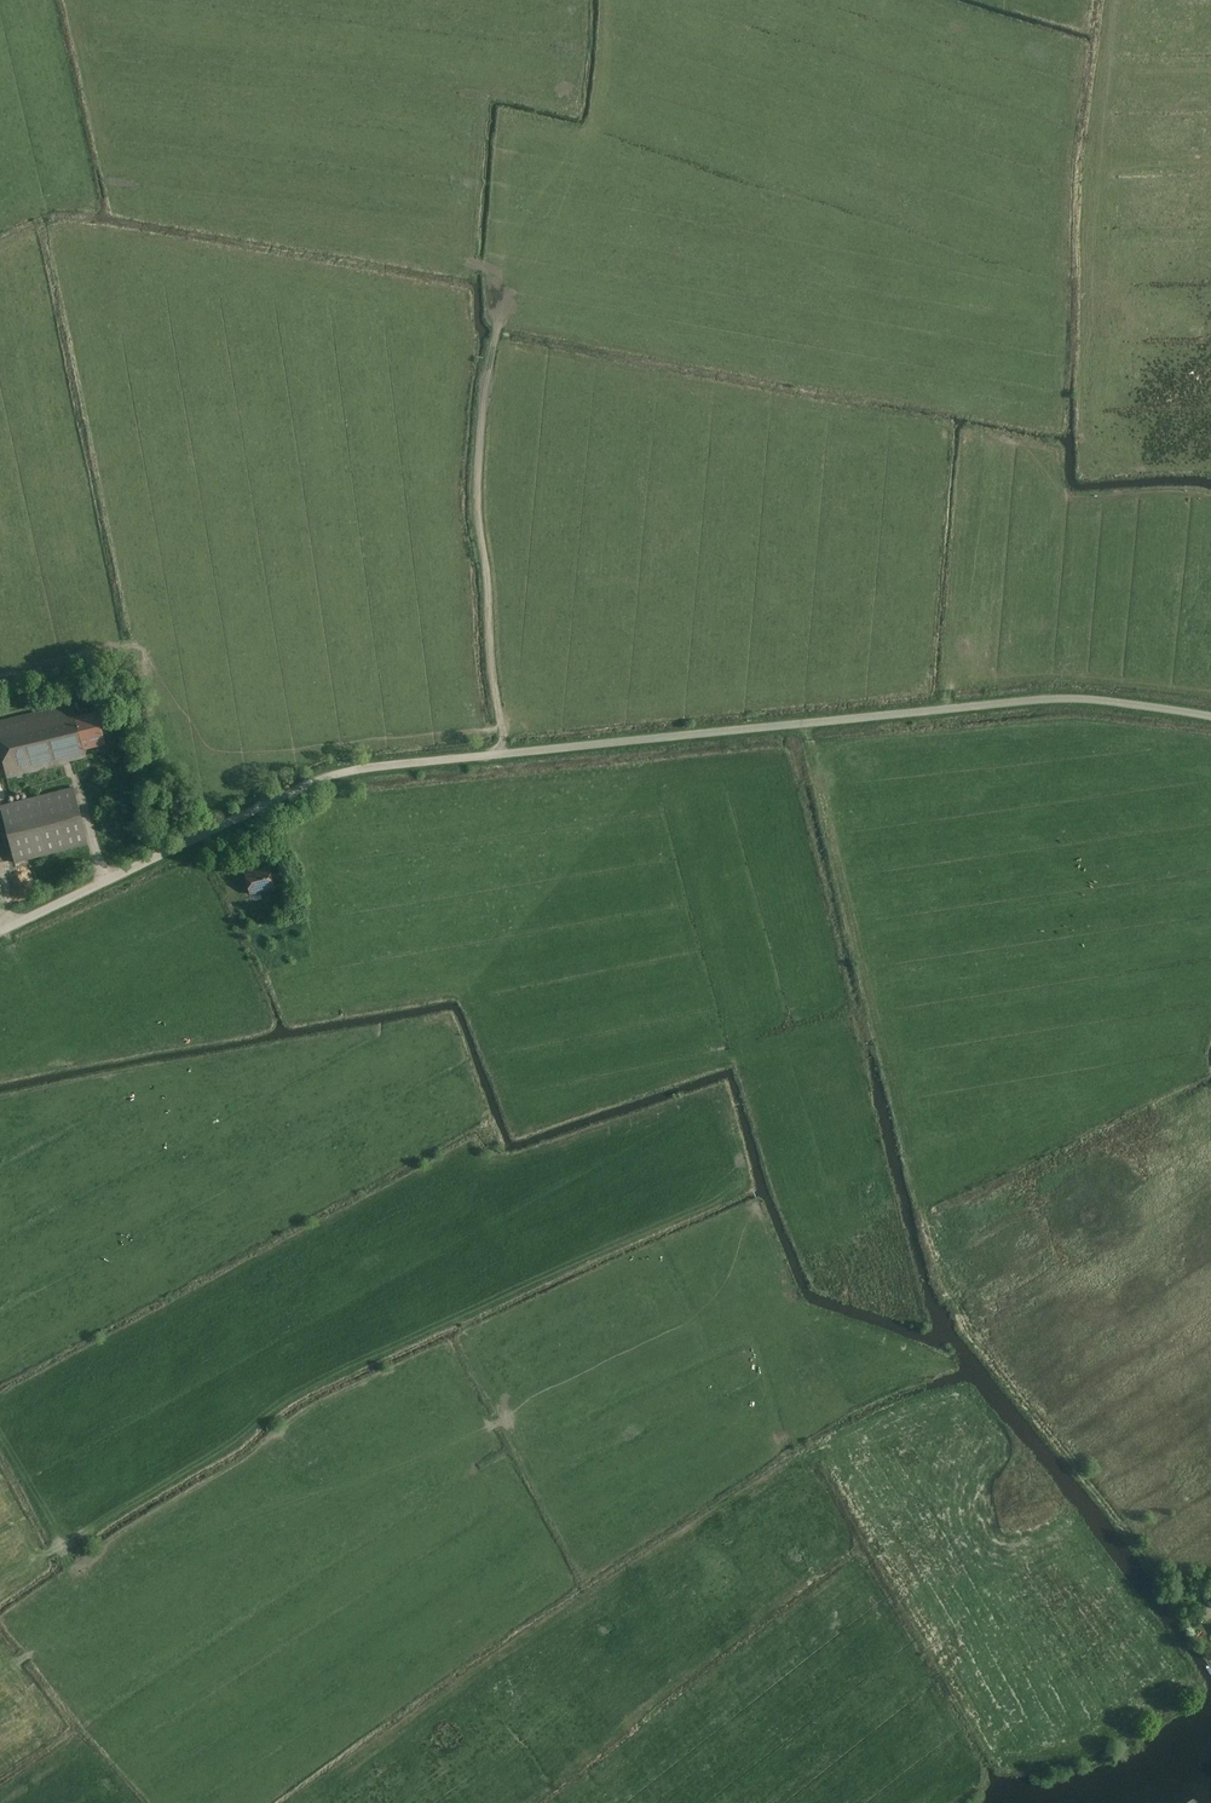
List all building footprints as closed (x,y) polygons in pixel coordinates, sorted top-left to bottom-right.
[(0,716),(0,743),(9,779),(89,757),(87,745),(105,741),(97,711),(79,715),(74,697),(0,716)] [(0,802),(0,807),(14,863),(93,843),(78,782),(0,802)] [(273,864),(243,872),(249,895),(279,887),(273,864)]
